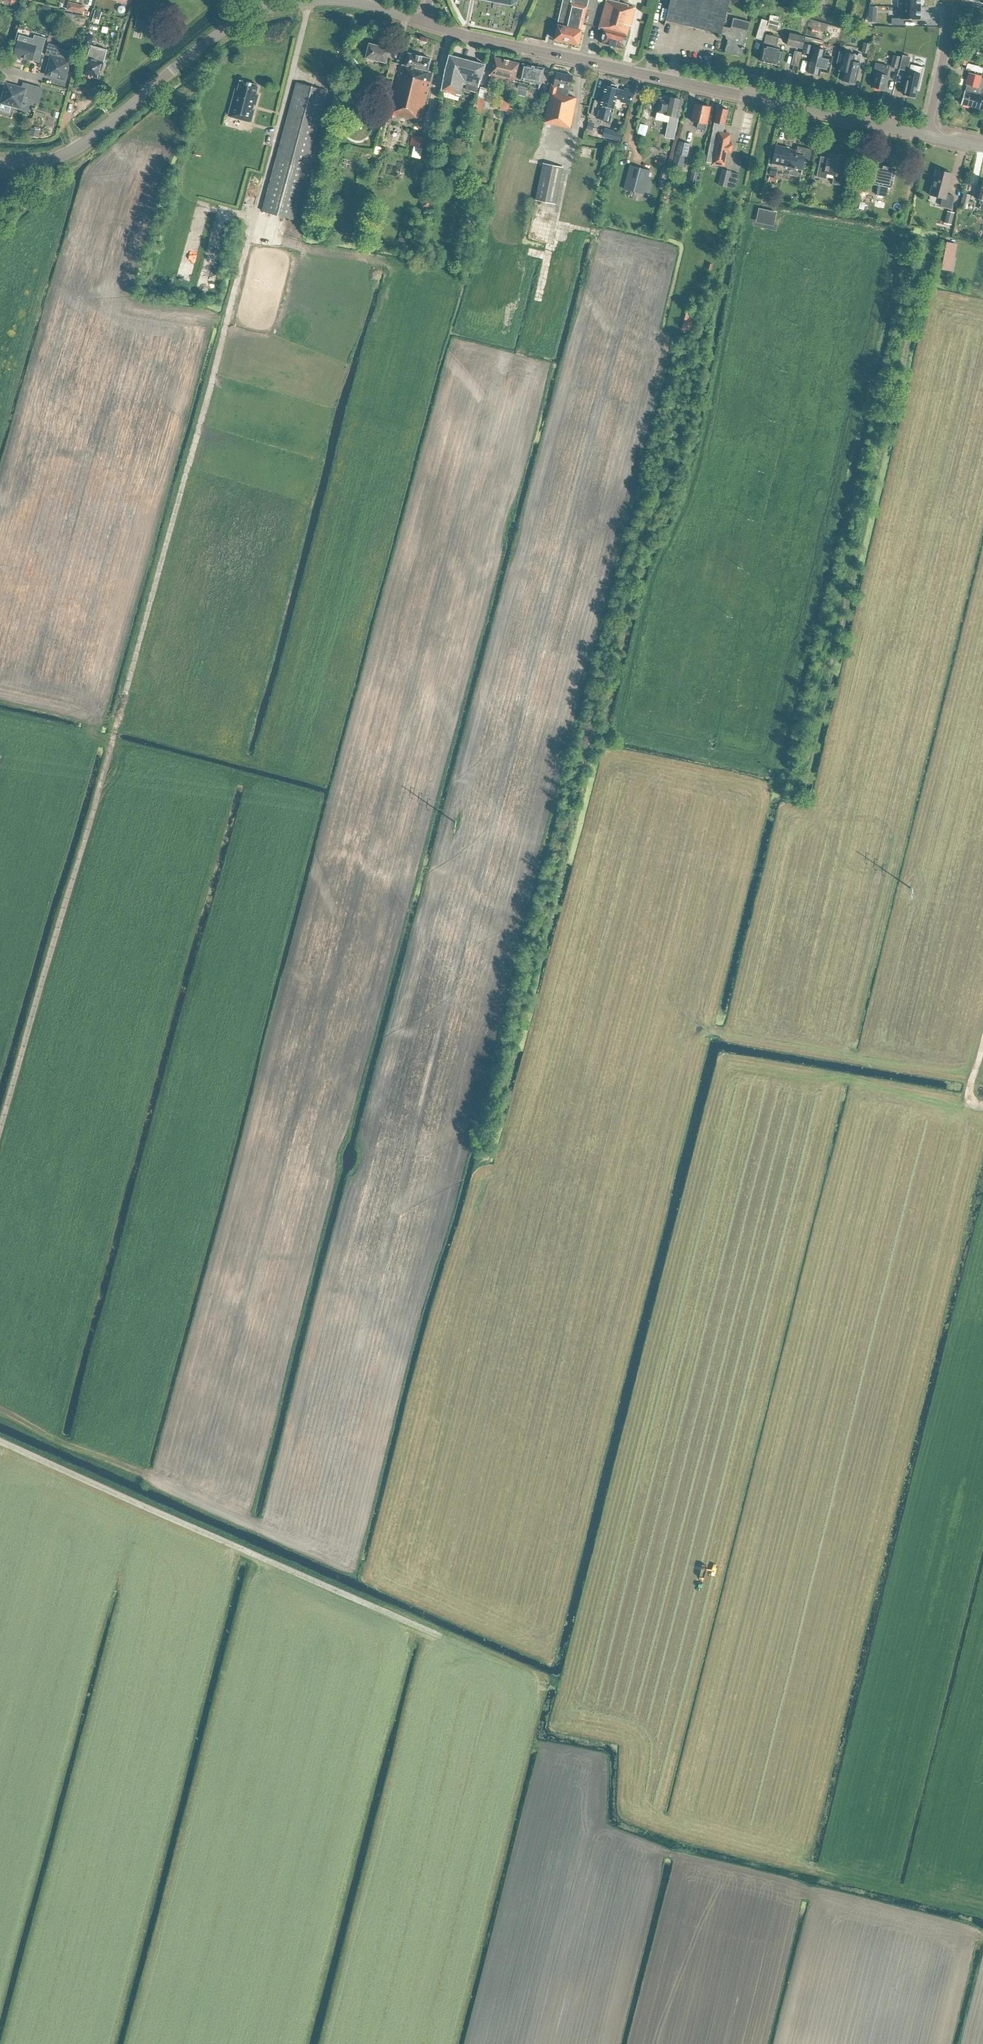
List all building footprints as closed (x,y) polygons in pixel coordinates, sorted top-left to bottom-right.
[(588,0),(563,0),(554,39),(578,44),(588,0)] [(636,8),(628,6),(628,5),(619,2),(620,0),(606,0),(599,28),(604,30),(601,42),(623,48),(629,25),(631,25),(636,8)] [(723,27),(729,0),(670,0),(665,20),(666,20),(721,34),(725,35),(726,39),(727,39),(724,52),(741,56),(750,21),(733,17),(731,29),(723,27)] [(43,5),(41,13),(50,15),(52,8),(43,5)] [(900,19),(921,19),(921,7),(900,7),(900,19)] [(75,23),(77,16),(65,12),(63,20),(75,23)] [(149,16),(138,13),(136,22),(147,25),(149,16)] [(779,23),(769,20),(767,27),(777,29),(779,23)] [(803,47),(805,35),(789,32),(787,44),(803,47)] [(90,49),(94,36),(86,34),(83,47),(90,49)] [(779,65),(783,50),(775,48),(778,37),(766,34),(760,60),(779,65)] [(42,51),(46,38),(34,35),(32,44),(18,40),(14,55),(32,60),(35,49),(42,51)] [(386,43),(382,42),(381,46),(369,43),(366,57),(367,58),(366,60),(373,61),(373,59),(386,62),(389,48),(385,47),(386,43)] [(803,51),(809,53),(811,44),(805,42),(803,51)] [(868,53),(870,43),(863,42),(861,52),(868,53)] [(66,81),(68,71),(67,71),(70,61),(56,57),(59,46),(48,43),(45,54),(51,56),(46,74),(57,77),(56,78),(66,81)] [(808,72),(819,74),(825,50),(813,47),(808,72)] [(833,61),(836,50),(829,48),(826,59),(833,61)] [(798,66),(801,52),(795,50),(791,64),(798,66)] [(857,56),(855,55),(855,53),(843,50),(838,71),(844,72),(842,80),(843,81),(844,82),(847,83),(849,82),(854,83),(861,54),(858,54),(857,56)] [(969,53),(961,51),(959,63),(966,65),(969,53)] [(428,71),(431,58),(408,52),(405,65),(400,64),(388,113),(410,119),(411,118),(421,120),(433,72),(428,71)] [(480,79),(481,79),(485,64),(450,55),(445,72),(442,90),(460,95),(463,83),(466,84),(465,89),(476,92),(480,79)] [(897,68),(900,56),(893,55),(890,67),(897,68)] [(907,71),(910,56),(902,55),(899,69),(907,71)] [(99,78),(103,62),(87,57),(82,74),(99,78)] [(514,81),(519,63),(494,57),(489,76),(498,78),(498,77),(514,81)] [(394,78),(398,64),(391,62),(387,77),(394,78)] [(884,90),(887,75),(889,66),(875,63),(873,72),(876,73),(873,87),(884,90)] [(969,63),(968,69),(982,71),(982,64),(969,63)] [(541,84),(544,68),(523,64),(520,80),(541,84)] [(913,81),(915,72),(909,71),(907,80),(906,79),(903,94),(914,97),(918,82),(913,81)] [(569,88),(572,75),(557,72),(554,84),(551,84),(543,122),(570,128),(576,98),(567,96),(569,88)] [(973,107),(980,77),(980,75),(969,72),(965,84),(966,85),(961,104),(973,107)] [(973,107),(982,109),(982,95),(981,95),(982,89),(982,78),(980,77),(973,107)] [(259,85),(239,80),(237,89),(235,88),(228,116),(251,122),(255,109),(254,109),(255,105),(256,106),(259,94),(257,94),(259,85)] [(38,100),(42,87),(23,82),(22,88),(7,84),(1,102),(12,105),(12,106),(21,109),(23,99),(22,99),(23,96),(38,100)] [(294,220),(307,167),(327,90),(296,82),(263,211),(294,220)] [(528,84),(518,82),(518,84),(515,83),(513,91),(516,92),(516,94),(525,97),(528,84)] [(618,88),(617,86),(612,84),(610,87),(606,86),(600,104),(594,102),(591,113),(597,115),(596,117),(610,121),(616,98),(621,100),(620,101),(630,104),(634,92),(625,89),(624,91),(619,90),(619,89),(618,88)] [(481,112),(488,88),(480,86),(477,97),(476,110),(481,112)] [(673,139),(682,100),(668,97),(667,102),(661,100),(658,112),(656,112),(655,119),(668,122),(665,137),(673,139)] [(501,109),(511,111),(513,100),(503,98),(501,109)] [(705,132),(710,106),(695,103),(691,120),(699,121),(697,129),(703,130),(702,132),(705,132)] [(1,105),(0,109),(0,112),(9,114),(11,108),(1,105)] [(728,110),(718,108),(706,162),(723,165),(727,151),(730,152),(732,145),(728,144),(730,135),(722,133),(728,110)] [(642,122),(639,133),(647,134),(649,124),(642,122)] [(40,136),(41,129),(33,127),(32,134),(40,136)] [(622,133),(604,128),(602,136),(607,137),(606,143),(618,146),(619,140),(620,141),(622,133)] [(421,152),(425,138),(412,134),(409,145),(414,146),(413,150),(421,152)] [(687,156),(690,143),(678,141),(674,157),(685,160),(686,156),(687,156)] [(796,155),(789,153),(790,149),(776,146),(772,163),(802,169),(804,162),(809,163),(812,150),(798,147),(796,155)] [(840,185),(846,156),(829,153),(828,158),(821,156),(817,177),(826,179),(827,174),(834,175),(834,177),(833,177),(832,183),(840,185)] [(555,204),(563,167),(542,162),(535,200),(555,204)] [(649,196),(654,177),(651,176),(653,170),(629,165),(623,189),(630,191),(634,192),(649,196)] [(891,187),(894,169),(875,165),(871,183),(877,184),(876,187),(877,187),(875,200),(884,202),(885,196),(886,196),(888,187),(891,187)] [(777,168),(770,167),(769,175),(776,176),(777,168)] [(669,170),(661,168),(658,182),(660,182),(658,188),(662,189),(664,183),(665,184),(669,170)] [(727,187),(731,170),(722,168),(718,185),(727,187)] [(697,177),(698,170),(692,169),(690,176),(697,177)] [(951,208),(954,195),(947,194),(952,173),(936,169),(930,192),(943,195),(941,205),(951,208)] [(967,208),(970,195),(963,193),(959,206),(967,208)] [(423,207),(432,208),(433,198),(424,197),(423,207)] [(865,202),(851,199),(849,206),(864,210),(865,202)] [(773,226),(776,211),(758,207),(755,222),(773,226)] [(954,212),(947,210),(944,222),(951,224),(954,212)] [(331,228),(356,232),(357,225),(350,224),(350,220),(342,218),(340,222),(332,221),(331,228)] [(942,268),(951,270),(954,258),(953,257),(955,244),(947,242),(942,268)] [(686,330),(691,332),(696,312),(691,311),(686,330)]
